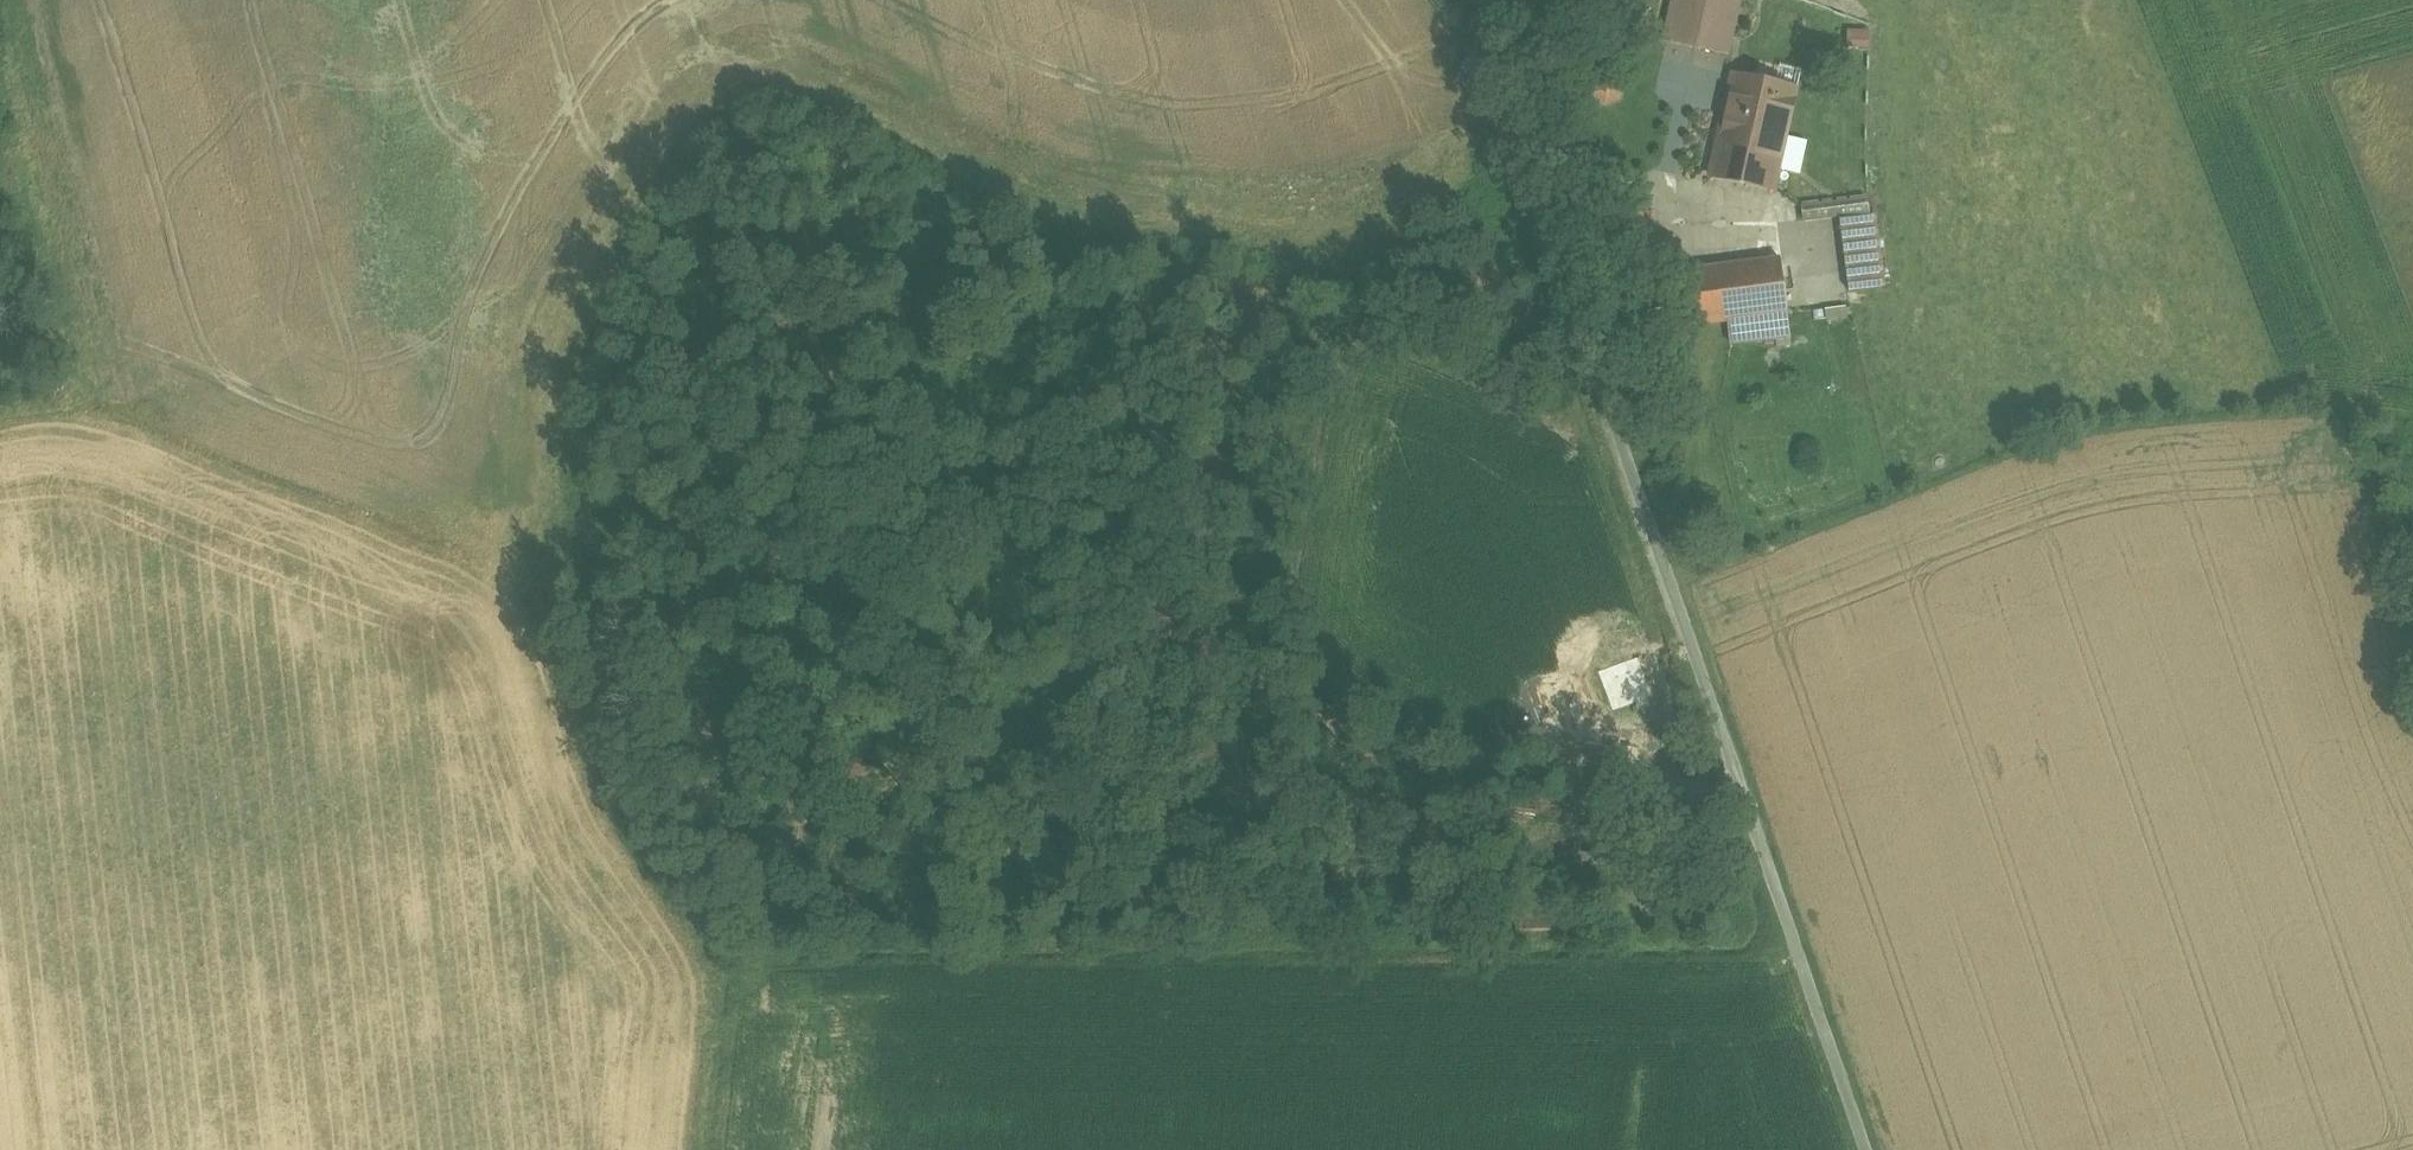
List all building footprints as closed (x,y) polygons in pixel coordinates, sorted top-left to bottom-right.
[(1700,16),(1735,24),(1740,0),(1703,0),(1700,16)] [(1700,16),(1674,10),(1667,41),(1728,54),(1735,24),(1700,16)] [(1591,72),(1590,102),(1620,103),(1621,73),(1591,72)] [(1797,89),(1739,76),(1730,116),(1769,125),(1764,147),(1784,151),(1797,89)] [(1769,125),(1730,116),(1717,176),(1775,188),(1784,151),(1764,147),(1769,125)] [(1836,204),(1842,288),(1883,285),(1877,210),(1860,211),(1860,202),(1836,204)] [(1782,260),(1684,272),(1690,325),(1788,313),(1782,260)] [(1881,301),(1820,309),(1823,337),(1885,329),(1881,301)]
